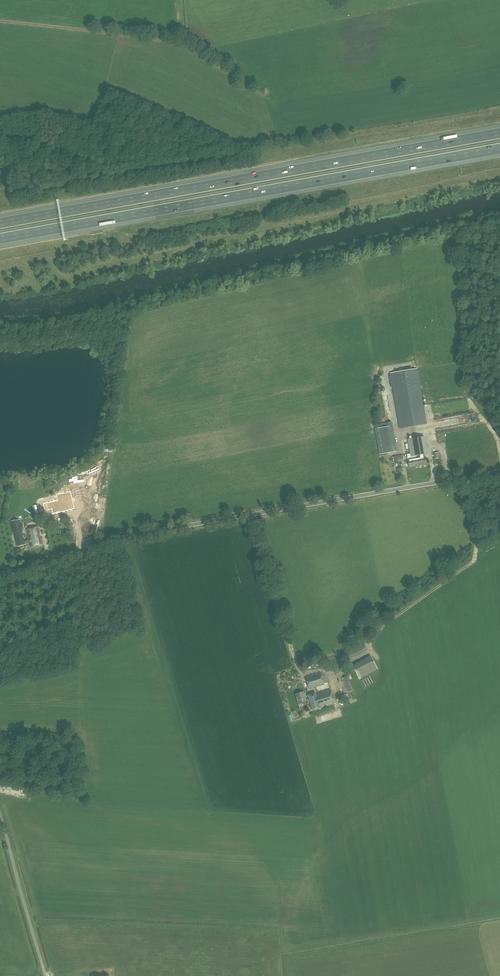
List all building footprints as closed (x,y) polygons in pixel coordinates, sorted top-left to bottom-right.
[(390,373),(394,395),(400,428),(426,424),(417,368),(390,373)] [(375,428),(379,454),(397,451),(393,425),(392,426),(392,421),(380,424),(381,427),(375,428)] [(408,439),(410,454),(407,454),(408,460),(409,467),(418,465),(418,466),(426,464),(424,454),(427,453),(424,436),(408,439)] [(74,508),(73,502),(72,498),(70,491),(56,494),(57,500),(43,503),(44,510),(52,509),(53,514),(74,508)] [(25,544),(21,530),(22,530),(20,519),(10,521),(13,533),(14,533),(17,546),(25,544)] [(42,544),(40,537),(41,537),(38,526),(26,529),(29,540),(31,547),(42,544)] [(349,660),(367,650),(363,642),(345,652),(349,660)] [(370,656),(352,665),(359,679),(378,669),(370,656)] [(324,684),(320,673),(305,677),(309,688),(324,684)] [(353,690),(348,676),(343,677),(348,691),(353,690)] [(313,710),(335,703),(330,689),(316,694),(315,693),(308,695),(305,696),(303,691),(295,694),(298,703),(306,701),(307,704),(310,703),(313,710)] [(0,780),(0,788),(11,790),(13,783),(0,780)]
